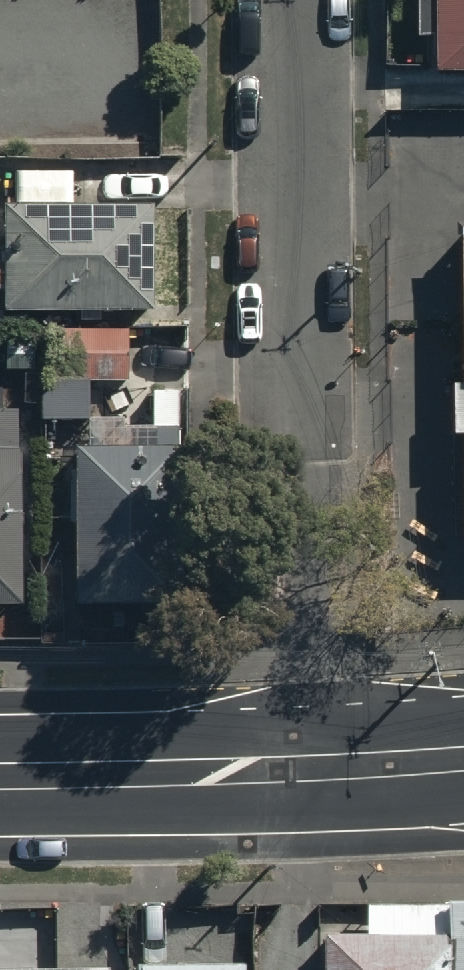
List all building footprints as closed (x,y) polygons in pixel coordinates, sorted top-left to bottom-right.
[(424,28),(437,28),(438,52),(443,52),(443,67),(463,66),(463,0),(424,0),(424,28)] [(153,301),(154,191),(0,190),(0,300),(153,301)] [(15,438),(0,438),(0,595),(17,595),(15,438)] [(178,440),(69,439),(67,598),(176,599),(178,440)] [(326,933),(326,969),(463,969),(463,905),(447,905),(447,932),(326,933)] [(132,955),(132,969),(240,969),(239,954),(132,955)]
